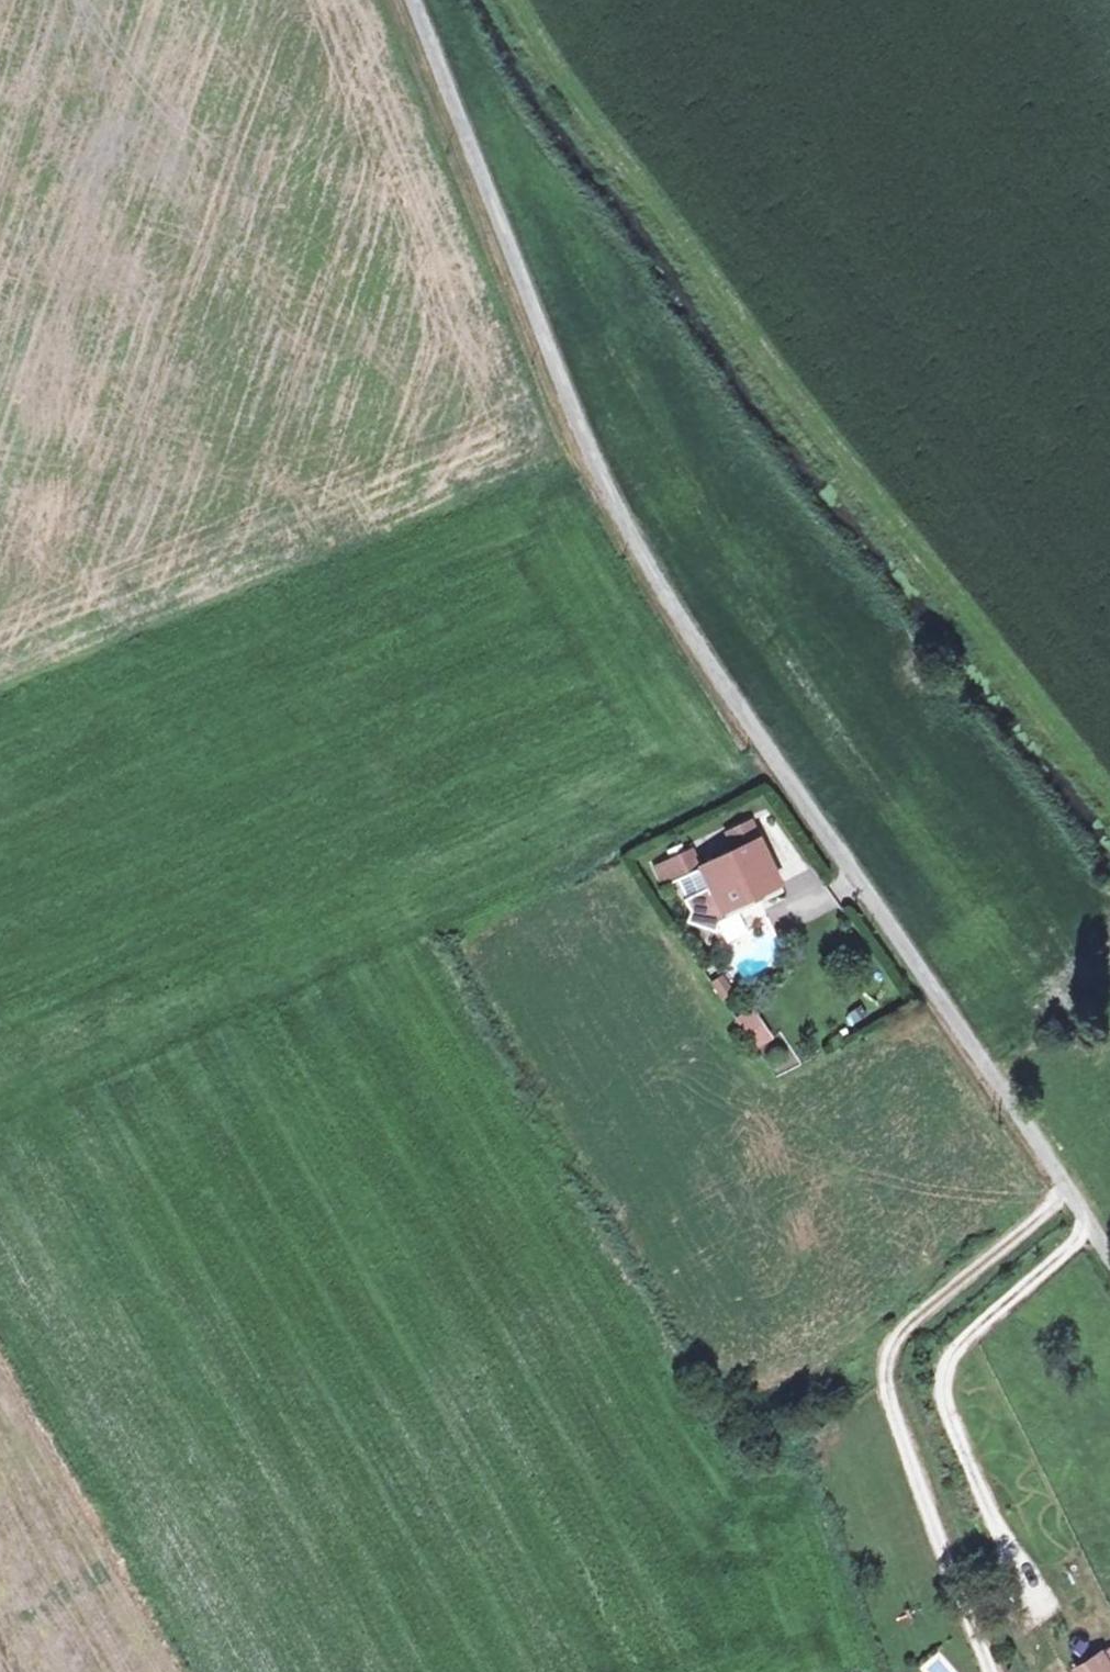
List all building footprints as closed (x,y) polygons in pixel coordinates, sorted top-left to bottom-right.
[(705,861),(705,862),(706,863),(714,881),(690,892),(696,904),(693,915),(721,925),(728,906),(786,879),(765,834),(757,817),(735,828),(743,844),(705,861)] [(705,862),(705,861),(698,845),(675,855),(684,873),(706,863),(705,862)] [(751,1008),(732,1020),(745,1040),(764,1029),(751,1008)] [(1101,1648),(1072,1665),(1075,1671),(1109,1671),(1109,1665),(1101,1648)] [(923,1671),(956,1671),(938,1649),(918,1666),(923,1671)]
